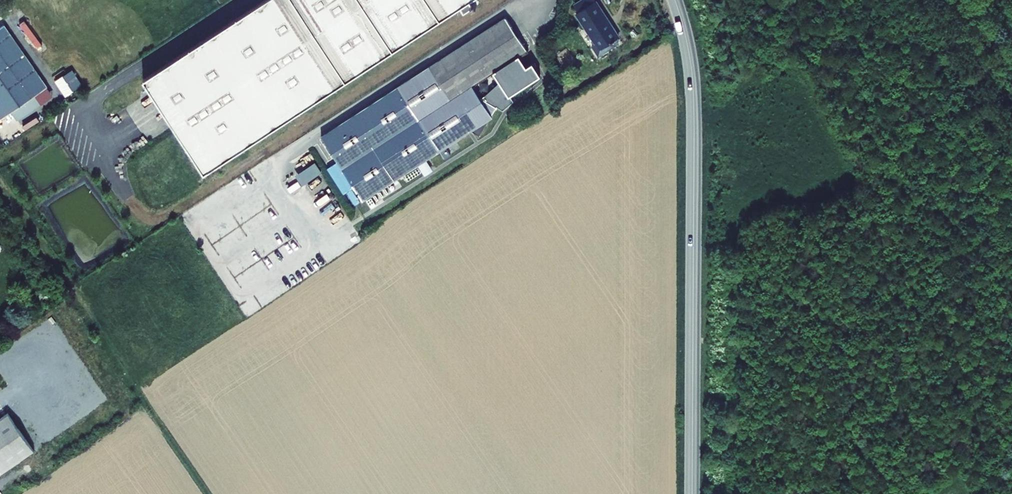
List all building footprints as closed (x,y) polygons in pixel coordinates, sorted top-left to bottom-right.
[(145,68),(204,164),(466,0),(254,0),(145,68)] [(588,19),(606,7),(601,0),(585,0),(582,2),(587,9),(583,11),(588,19)] [(473,8),(468,1),(459,7),(463,14),(473,8)] [(579,4),(583,11),(587,9),(582,2),(579,4)] [(624,36),(606,7),(588,19),(599,37),(594,40),(604,54),(619,45),(616,41),(624,36)] [(513,17),(480,39),(499,70),(500,69),(501,72),(526,57),(524,54),(533,48),(513,17)] [(3,24),(0,26),(0,116),(45,86),(3,24)] [(499,70),(480,39),(329,134),(351,169),(480,85),(479,83),(499,70)] [(533,67),(526,57),(501,72),(508,82),(505,85),(516,104),(520,101),(516,95),(540,79),(538,76),(539,69),(533,67)] [(489,99),(480,85),(351,169),(369,198),(478,129),(486,134),(504,106),(508,108),(516,104),(505,85),(489,99)] [(565,90),(560,92),(564,99),(568,97),(565,90)] [(294,174),(301,185),(321,172),(315,162),(294,174)] [(7,409),(0,413),(0,467),(32,446),(7,409)]
